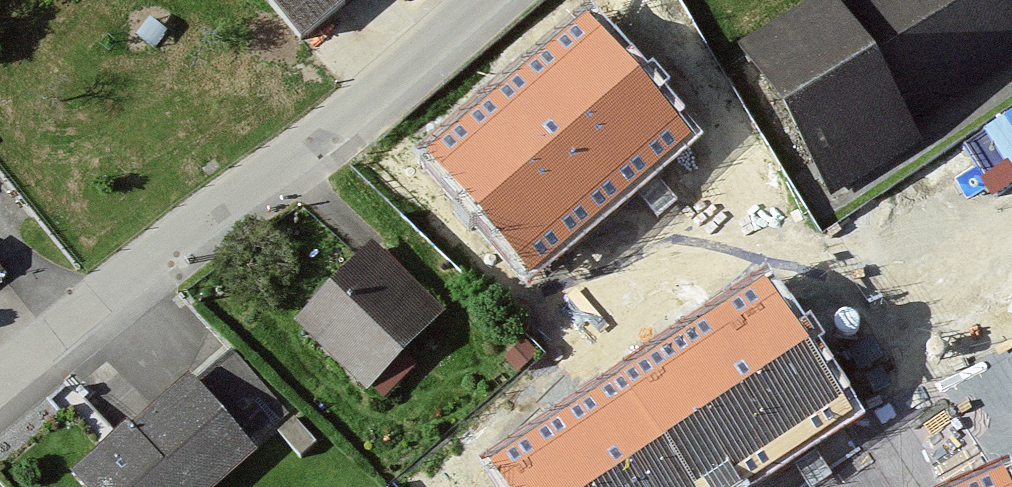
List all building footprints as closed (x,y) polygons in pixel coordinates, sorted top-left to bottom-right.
[(291,46),(346,0),(253,0),(291,46)] [(735,56),(828,203),(918,146),(905,126),(1011,59),(1011,0),(824,0),(735,56)] [(589,12),(428,152),(533,272),(694,132),(589,12)] [(997,123),(1011,146),(1011,113),(997,123)] [(440,313),(369,244),(290,324),(360,393),(440,313)] [(490,457),(509,486),(736,486),(853,410),(764,276),(490,457)] [(69,482),(73,486),(209,486),(292,415),(229,344),(69,482)] [(954,486),(1011,486),(1011,481),(1005,465),(954,486)]
